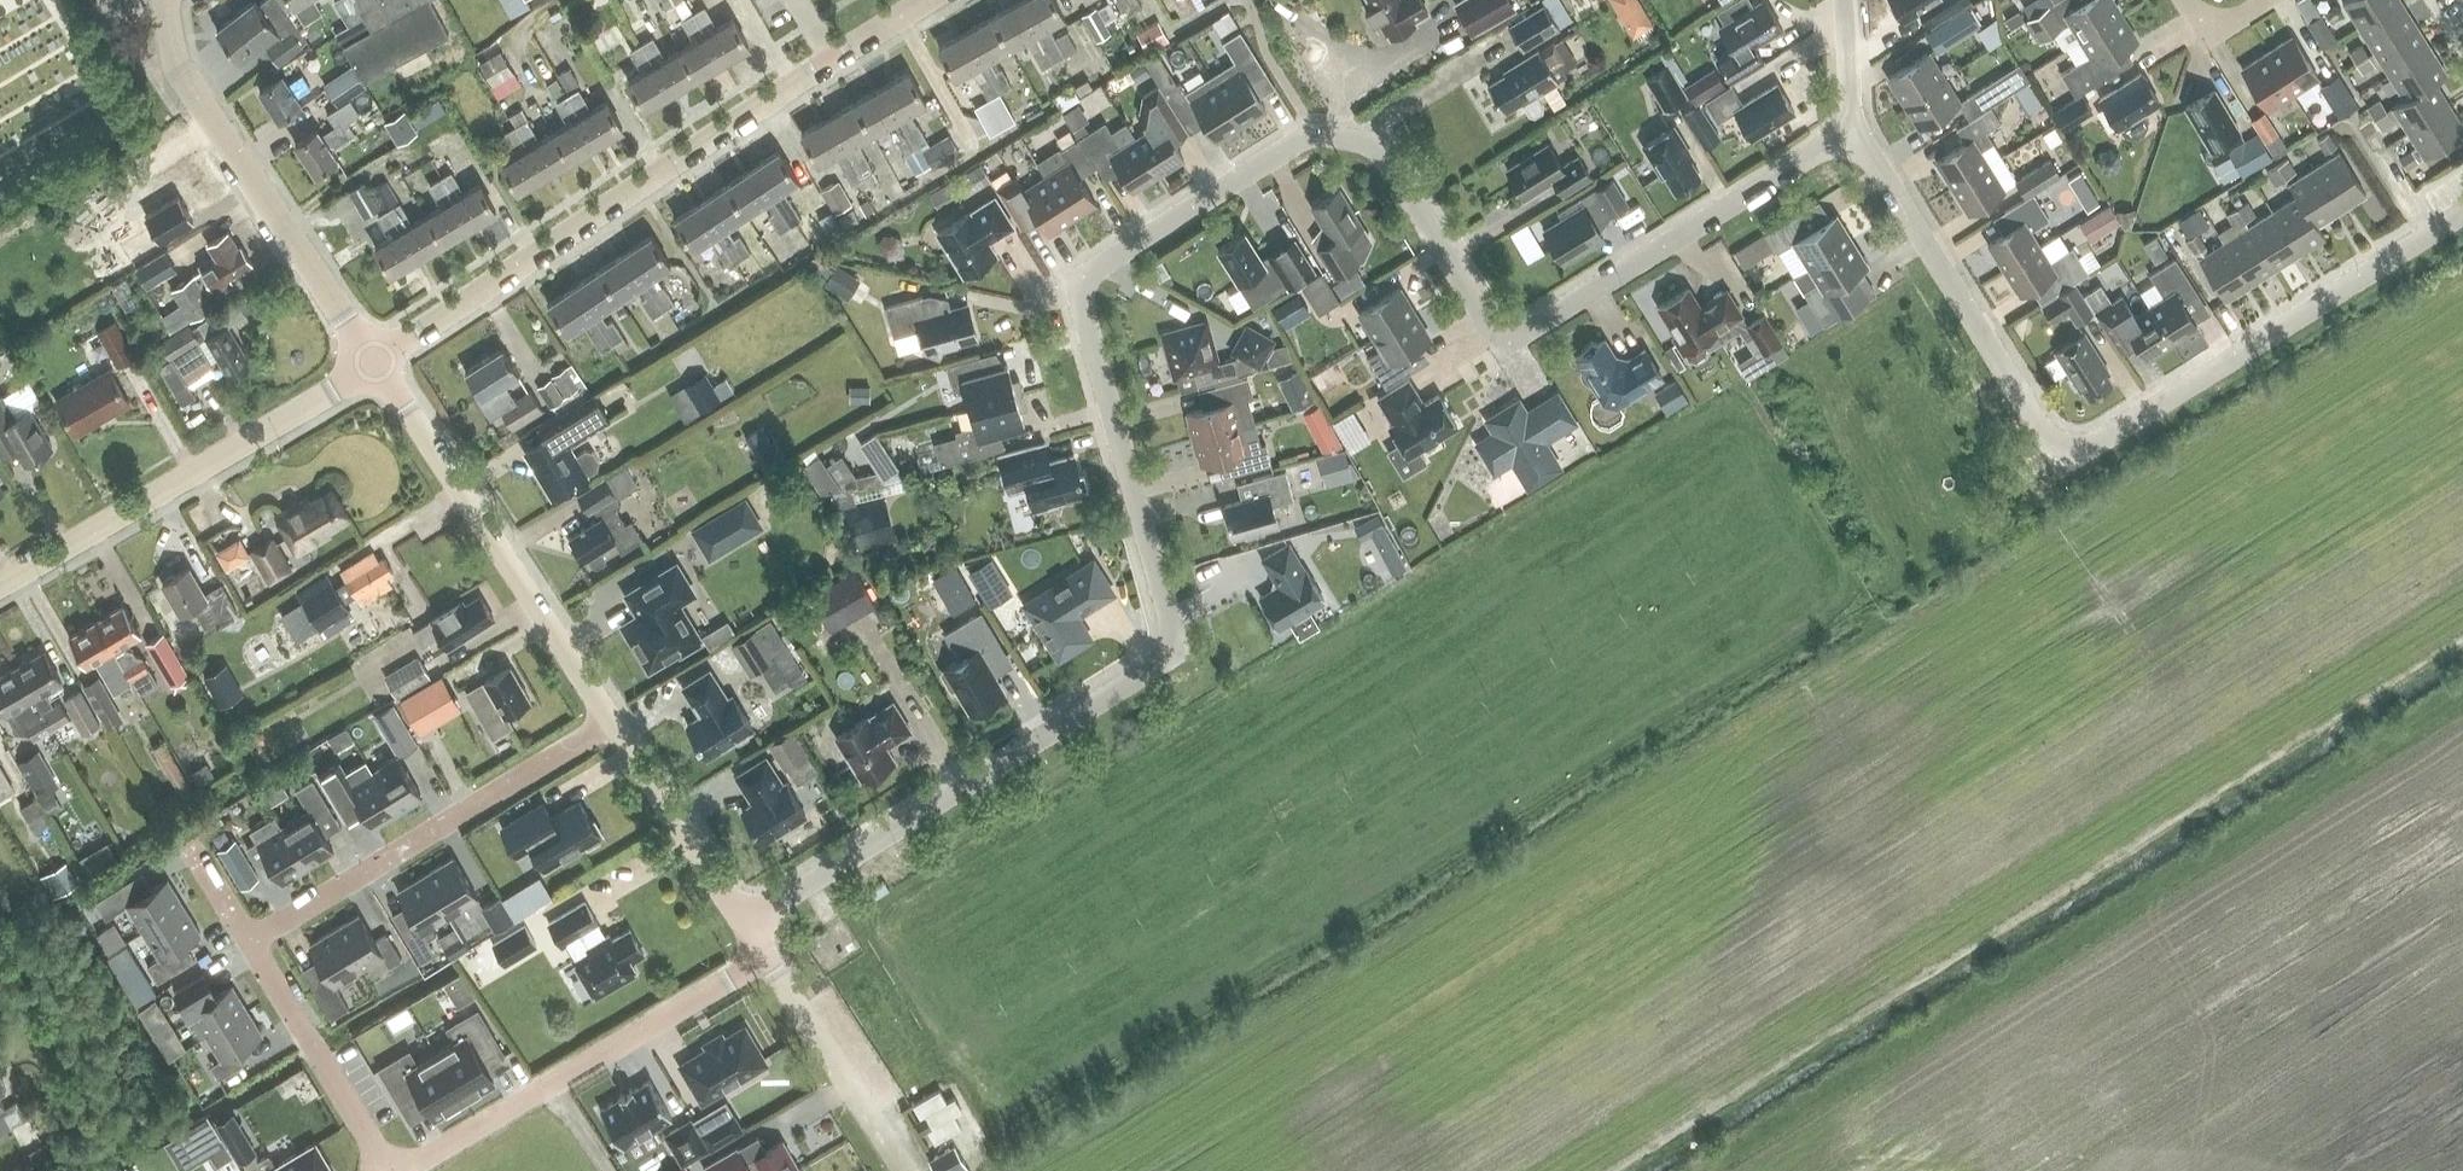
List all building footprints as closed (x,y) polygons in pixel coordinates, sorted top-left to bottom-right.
[(256,0),(217,30),(240,60),(265,40),(271,48),(269,50),(278,62),(307,40),(293,18),(279,0),(265,0),(259,5),(256,0)] [(304,21),(323,9),(317,0),(291,0),(304,21)] [(356,68),(364,81),(449,33),(430,0),(355,0),(365,18),(372,29),(344,45),(356,68)] [(668,9),(674,5),(683,0),(663,0),(668,9)] [(674,5),(683,19),(693,13),(685,0),(683,0),(674,5)] [(1064,17),(1054,0),(1024,0),(1020,2),(1037,32),(1044,45),(1055,38),(1048,26),(1064,17)] [(1123,0),(1110,0),(1109,1),(1119,18),(1130,12),(1123,0)] [(1130,12),(1141,6),(1138,0),(1123,0),(1130,12)] [(1194,0),(1174,0),(1180,11),(1195,2),(1194,0)] [(1195,2),(1199,8),(1205,5),(1203,0),(1194,0),(1195,2)] [(1372,6),(1367,9),(1365,10),(1366,12),(1368,11),(1374,20),(1372,22),(1373,23),(1375,22),(1383,35),(1388,33),(1391,37),(1415,23),(1413,20),(1427,12),(1420,0),(1369,0),(1372,6)] [(1511,0),(1458,0),(1453,3),(1472,36),(1517,11),(1511,0)] [(1782,29),(1765,0),(1764,0),(1719,28),(1733,50),(1716,60),(1731,83),(1764,63),(1754,46),(1782,29)] [(1904,20),(1921,10),(1930,25),(1940,19),(1970,0),(1891,0),(1904,20)] [(2076,0),(2058,0),(2054,2),(2028,20),(2041,40),(2070,22),(2081,40),(2121,14),(2112,0),(2089,0),(2080,6),(2076,0)] [(2359,26),(2400,0),(2344,0),(2343,1),(2359,26)] [(2374,50),(2416,24),(2400,0),(2359,26),(2374,50)] [(1044,45),(1037,32),(1020,2),(993,17),(1010,47),(1026,38),(1033,51),(1044,45)] [(1522,50),(1559,28),(1546,5),(1509,28),(1522,50)] [(2324,13),(2331,23),(2343,15),(2337,5),(2324,13)] [(1980,26),(1968,6),(1926,32),(1938,52),(1980,26)] [(723,62),(724,61),(749,46),(733,19),(714,31),(711,26),(714,24),(705,7),(694,14),(707,35),(723,62)] [(1111,33),(1096,7),(1082,15),(1097,41),(1111,33)] [(2024,20),(2019,11),(2005,19),(2010,28),(2024,20)] [(697,77),(723,62),(707,35),(694,14),(683,20),(693,36),(697,34),(700,39),(681,50),(697,77)] [(2137,40),(2121,14),(2081,40),(2091,56),(2062,74),(2076,97),(2117,71),(2109,58),(2137,40)] [(2002,34),(2000,16),(1977,30),(1989,49),(2004,39),(2002,34)] [(2308,23),(2324,48),(2336,40),(2321,16),(2308,23)] [(993,17),(966,32),(990,75),(999,70),(992,57),(1010,47),(993,17)] [(365,18),(337,33),(344,45),(372,29),(365,18)] [(1148,52),(1170,40),(1159,20),(1138,32),(1148,52)] [(2390,75),(2431,49),(2416,24),(2374,50),(2390,75)] [(1211,76),(1217,86),(1241,124),(1266,108),(1249,80),(1265,70),(1245,38),(1241,31),(1223,42),(1227,49),(1235,61),(1211,76)] [(966,32),(939,47),(956,77),(972,69),(979,81),(990,75),(966,32)] [(2292,37),(2267,54),(2293,94),(2318,78),(2292,37)] [(653,38),(642,45),(655,66),(671,93),(697,77),(681,50),(662,62),(659,57),(663,54),(653,38)] [(1055,38),(1044,45),(1054,63),(1065,56),(1055,38)] [(1540,51),(1515,66),(1516,69),(1488,86),(1504,113),(1521,102),(1522,105),(1524,104),(1530,114),(1535,115),(1541,111),(1543,106),(1536,96),(1559,82),(1551,69),(1564,61),(1554,44),(1540,52),(1540,51)] [(2368,54),(2362,44),(2350,52),(2356,62),(2368,54)] [(648,70),(644,72),(629,81),(645,108),(671,93),(655,66),(642,45),(632,51),(641,67),(645,65),(648,70)] [(1054,63),(1044,45),(1033,51),(1043,69),(1054,63)] [(294,55),(300,70),(316,64),(310,49),(294,55)] [(2390,75),(2405,99),(2406,99),(2435,81),(2435,82),(2447,74),(2431,49),(2390,75)] [(493,86),(514,73),(501,51),(480,64),(493,86)] [(1156,52),(1144,60),(1150,71),(1163,63),(1156,52)] [(1890,78),(1906,102),(1944,79),(1927,53),(1890,78)] [(2293,94),(2267,54),(2242,70),(2268,110),(2293,94)] [(2375,65),(2368,54),(2356,62),(2363,73),(2375,65)] [(337,106),(366,87),(352,66),(323,84),(337,106)] [(580,84),(570,67),(558,75),(567,91),(580,84)] [(1648,79),(1666,108),(1686,96),(1668,67),(1648,79)] [(1001,69),(999,70),(990,75),(1000,93),(1011,86),(1001,69)] [(909,72),(882,88),(906,130),(917,124),(910,112),(926,102),(909,72)] [(1703,73),(1683,86),(1695,104),(1715,91),(1703,73)] [(2147,118),(2143,113),(2159,102),(2141,74),(2100,99),(2118,128),(2119,128),(2123,133),(2130,136),(2137,136),(2144,132),(2147,126),(2147,118)] [(310,88),(303,76),(302,76),(288,85),(282,75),(260,90),(280,120),(302,106),(296,97),(310,88)] [(1000,93),(990,75),(979,81),(989,99),(995,95),(1000,93)] [(2339,75),(2319,87),(2337,116),(2357,103),(2339,75)] [(1216,139),(1241,124),(1217,86),(1211,76),(1186,92),(1181,83),(1164,93),(1185,125),(1200,115),(1216,139)] [(547,82),(555,95),(566,90),(558,77),(547,82)] [(1093,87),(1088,79),(1075,87),(1080,95),(1093,87)] [(1922,128),(1959,104),(1960,103),(1959,102),(1944,79),(1906,102),(1922,128)] [(1960,103),(1959,104),(1968,119),(2004,96),(1994,80),(1959,102),(1960,103)] [(2435,82),(2435,81),(2406,99),(2405,99),(2393,107),(2409,132),(2450,106),(2435,82)] [(1752,139),(1795,113),(1777,84),(1742,106),(1731,88),(1707,103),(1719,121),(1735,111),(1752,139)] [(1149,130),(1136,138),(1159,175),(1184,159),(1173,141),(1188,131),(1184,126),(1185,125),(1164,93),(1160,86),(1144,96),(1138,113),(1149,130)] [(856,103),(872,133),(889,123),(896,136),(906,130),(882,88),(856,103)] [(623,128),(607,101),(587,113),(584,108),(588,106),(579,90),(568,96),(581,117),(597,144),(623,128)] [(2211,149),(2240,132),(2215,91),(2186,108),(2211,149)] [(363,92),(351,100),(360,114),(372,106),(363,92)] [(2054,113),(2064,130),(2092,112),(2082,95),(2054,113)] [(571,159),(597,144),(581,117),(568,96),(557,102),(567,118),(571,116),(574,121),(555,133),(571,159)] [(348,122),(360,114),(351,100),(327,114),(336,127),(322,136),(318,130),(295,144),(316,174),(338,160),(331,149),(355,133),(348,122)] [(2368,108),(2375,118),(2387,111),(2381,100),(2368,108)] [(829,118),(846,148),(853,160),(854,160),(864,154),(857,141),(872,133),(856,103),(829,118)] [(1693,128),(1701,140),(1716,131),(1708,118),(1708,117),(1700,104),(1683,115),(1691,128),(1693,128)] [(2450,106),(2409,132),(2425,157),(2462,133),(2462,126),(2450,106)] [(1007,107),(982,120),(991,135),(1015,121),(1007,107)] [(1993,142),(1985,131),(2000,122),(1990,107),(1957,129),(1967,144),(1937,163),(1952,187),(1989,164),(1980,150),(1993,142)] [(522,108),(510,116),(516,127),(527,121),(529,119),(522,108)] [(2279,133),(2264,110),(2249,119),(2264,143),(2279,133)] [(2393,121),(2387,111),(2375,118),(2381,128),(2393,121)] [(404,112),(385,123),(398,143),(416,132),(404,112)] [(829,118),(828,118),(802,133),(819,163),(835,154),(842,166),(853,160),(846,148),(829,118)] [(545,175),(571,159),(555,133),(536,144),(533,139),(537,137),(527,121),(516,127),(529,148),(545,175)] [(1105,177),(1103,174),(1117,164),(1134,191),(1159,175),(1136,138),(1126,123),(1111,133),(1107,125),(1091,135),(1081,142),(1104,178),(1105,177)] [(918,124),(917,124),(906,130),(917,148),(928,141),(918,124)] [(1084,125),(1075,131),(1078,137),(1079,139),(1081,142),(1091,135),(1084,125)] [(519,191),(545,175),(529,148),(516,127),(506,133),(515,149),(519,147),(522,152),(503,164),(519,191)] [(1687,148),(1675,127),(1644,146),(1662,177),(1665,175),(1675,192),(1700,176),(1684,150),(1687,148)] [(917,148),(906,130),(896,136),(895,136),(905,154),(917,148)] [(2228,150),(2242,175),(2271,158),(2257,133),(2228,150)] [(2317,141),(2325,153),(2335,146),(2328,134),(2317,141)] [(949,135),(924,149),(935,168),(959,153),(949,135)] [(1079,139),(1061,150),(1069,163),(1046,177),(1072,218),(1097,203),(1096,201),(1094,202),(1079,178),(1097,167),(1081,142),(1079,139)] [(1525,198),(1554,180),(1563,195),(1591,177),(1579,157),(1562,167),(1548,144),(1507,170),(1525,198)] [(933,165),(924,149),(921,145),(905,154),(916,174),(933,165)] [(780,208),(791,201),(783,190),(798,180),(778,150),(753,168),(772,197),(780,208)] [(2419,161),(2412,151),(2400,158),(2406,169),(2419,161)] [(2339,152),(2314,168),(2341,210),(2366,194),(2339,152)] [(865,153),(864,154),(854,160),(864,178),(876,171),(865,153)] [(2014,181),(2024,198),(2061,175),(2050,159),(2014,181)] [(864,178),(854,160),(853,160),(842,166),(853,184),(864,178)] [(2285,178),(2295,172),(2287,160),(2277,166),(2285,178)] [(2005,190),(1989,164),(1952,187),(1968,213),(2005,190)] [(2275,185),(2285,178),(2277,166),(2267,173),(2275,185)] [(965,197),(986,184),(975,167),(954,180),(965,197)] [(753,168),(727,185),(747,214),(772,197),(753,168)] [(2316,226),(2317,225),(2341,210),(2314,168),(2289,184),(2297,196),(2316,226)] [(496,211),(480,184),(460,196),(457,191),(461,189),(452,172),(444,177),(441,179),(454,200),(470,227),(496,211)] [(2081,173),(2069,181),(2078,196),(2090,188),(2081,173)] [(1048,233),(1072,218),(1046,177),(1024,191),(1016,178),(997,190),(1020,226),(1038,215),(1048,231),(1047,232),(1048,233)] [(444,199),(447,204),(428,215),(444,242),(470,227),(454,200),(441,179),(430,185),(440,201),(444,199)] [(822,190),(836,214),(852,204),(839,180),(822,190)] [(1564,262),(1565,261),(1564,261),(1568,258),(1573,260),(1574,254),(1576,253),(1582,254),(1583,249),(1601,238),(1602,238),(1595,226),(1629,206),(1613,180),(1558,213),(1563,221),(1546,232),(1546,231),(1545,231),(1564,262)] [(386,181),(373,189),(386,211),(399,202),(386,181)] [(381,209),(365,182),(349,191),(365,218),(381,209)] [(2317,225),(2316,226),(2297,196),(2289,184),(2266,199),(2274,211),(2273,211),(2300,253),(2325,237),(2317,225)] [(727,185),(701,202),(721,231),(747,214),(727,185)] [(1369,239),(1339,190),(1312,207),(1332,240),(1317,249),(1335,278),(1359,263),(1351,250),(1369,239)] [(2004,269),(2040,246),(2031,231),(2050,220),(2034,194),(2005,212),(2015,228),(1988,245),(2004,269)] [(161,242),(194,222),(178,197),(146,217),(152,227),(138,236),(147,250),(161,241),(161,242)] [(965,275),(969,272),(973,274),(978,274),(983,271),(985,267),(985,262),(997,254),(989,242),(1013,226),(995,198),(970,213),(970,212),(938,232),(965,275)] [(867,200),(859,204),(866,216),(873,211),(867,200)] [(791,201),(780,208),(792,226),(803,218),(791,201)] [(701,202),(675,219),(695,248),(711,238),(718,249),(728,243),(721,231),(701,202)] [(2121,220),(2110,202),(2079,221),(2090,239),(2121,220)] [(444,242),(428,215),(408,227),(405,222),(410,219),(400,203),(389,210),(399,226),(418,258),(444,242)] [(2247,203),(2237,209),(2245,221),(2255,215),(2247,203)] [(2135,216),(2135,206),(2117,208),(2125,225),(2129,225),(2135,216)] [(781,233),(792,226),(780,208),(769,216),(781,233)] [(2200,209),(2178,222),(2185,234),(2207,221),(2200,209)] [(2235,228),(2245,221),(2237,209),(2227,216),(2235,228)] [(392,274),(418,258),(399,226),(389,210),(379,216),(388,232),(387,233),(390,238),(376,247),(392,274)] [(2273,211),(2249,227),(2275,269),(2300,253),(2273,211)] [(1809,268),(1853,241),(1837,215),(1808,233),(1797,215),(1766,234),(1777,253),(1794,243),(1809,268)] [(1511,230),(1528,260),(1546,250),(1529,219),(1511,230)] [(2251,284),(2275,269),(2249,227),(2224,243),(2251,284)] [(192,318),(211,306),(204,294),(213,289),(216,293),(233,283),(230,278),(252,264),(241,246),(239,248),(228,232),(208,245),(215,256),(199,266),(202,271),(174,289),(192,318)] [(1263,261),(1245,233),(1219,249),(1255,307),(1313,270),(1295,241),(1263,261)] [(2209,252),(2198,234),(2187,240),(2199,259),(2209,252)] [(626,252),(645,282),(653,294),(664,287),(656,275),(671,264),(651,235),(626,252)] [(740,235),(729,242),(740,260),(751,253),(740,235)] [(1808,289),(1805,291),(1825,324),(1869,297),(1854,275),(1868,266),(1853,241),(1809,268),(1799,274),(1808,289)] [(729,242),(728,243),(718,249),(729,267),(740,260),(729,242)] [(2224,243),(2209,252),(2199,259),(2226,300),(2251,284),(2224,243)] [(1744,269),(1758,260),(1749,245),(1734,254),(1744,269)] [(2047,278),(2056,294),(2075,282),(2089,273),(2073,248),(2051,262),(2040,246),(2004,269),(2020,295),(2047,278)] [(165,251),(145,263),(135,269),(147,289),(177,271),(165,251)] [(645,282),(626,252),(600,269),(619,299),(645,282)] [(2197,291),(2176,259),(2150,275),(2165,298),(2150,307),(2173,344),(2198,328),(2181,301),(2197,291)] [(1169,274),(1161,261),(1144,271),(1158,280),(1169,274)] [(824,285),(836,293),(849,273),(837,266),(834,270),(824,285)] [(602,328),(607,324),(599,312),(619,299),(600,269),(574,286),(602,328)] [(1340,302),(1322,274),(1302,287),(1320,315),(1340,302)] [(1347,276),(1334,284),(1342,298),(1355,290),(1347,276)] [(1795,303),(1807,297),(1796,276),(1784,283),(1795,303)] [(2052,323),(2068,313),(2075,323),(2094,311),(2075,282),(2056,294),(2040,304),(2052,323)] [(2135,316),(2122,296),(2112,302),(2101,285),(2085,295),(2121,352),(2137,342),(2148,360),(2173,344),(2150,307),(2135,316)] [(574,286),(548,304),(568,333),(583,323),(591,335),(602,328),(574,286)] [(664,287),(653,294),(664,311),(675,303),(664,287)] [(1376,338),(1414,314),(1399,289),(1360,313),(1376,338)] [(1686,353),(1690,359),(1698,361),(1707,355),(1708,348),(1704,342),(1717,333),(1716,332),(1742,315),(1727,291),(1700,308),(1688,289),(1659,307),(1677,335),(1674,337),(1685,354),(1686,353)] [(643,301),(654,318),(664,311),(653,294),(643,301)] [(1298,294),(1273,309),(1283,325),(1307,309),(1298,294)] [(944,347),(976,338),(976,339),(978,339),(968,304),(967,305),(967,306),(929,317),(923,297),(886,308),(894,337),(922,330),(926,344),(924,351),(941,357),(944,347)] [(207,338),(230,376),(250,364),(227,327),(245,315),(237,301),(192,329),(189,325),(162,342),(164,346),(161,351),(164,357),(170,356),(186,383),(214,366),(199,342),(207,338)] [(1762,347),(1737,363),(1747,379),(1791,352),(1785,342),(1767,313),(1748,325),(1762,347)] [(1430,339),(1414,314),(1376,338),(1383,350),(1368,359),(1386,388),(1412,373),(1402,357),(1430,339)] [(1169,347),(1166,348),(1166,352),(1169,361),(1171,364),(1174,363),(1178,375),(1195,370),(1199,385),(1198,385),(1198,387),(1245,374),(1245,373),(1255,370),(1258,365),(1259,366),(1273,341),(1248,327),(1234,352),(1238,354),(1236,358),(1216,363),(1206,324),(1196,327),(1193,317),(1192,318),(1194,327),(1166,335),(1169,347)] [(619,353),(630,346),(613,320),(607,324),(602,328),(613,345),(619,353)] [(137,357),(115,321),(97,331),(118,368),(137,357)] [(602,328),(591,335),(602,352),(613,345),(602,328)] [(2072,377),(2069,379),(2075,389),(2079,387),(2081,391),(2084,389),(2089,397),(2112,383),(2107,374),(2110,373),(2085,334),(2057,352),(2072,377)] [(1582,376),(1583,380),(1586,383),(1592,386),(1593,385),(1605,404),(1617,407),(1663,378),(1645,350),(1626,361),(1626,364),(1616,362),(1617,359),(1605,340),(1598,345),(1597,343),(1592,341),(1582,352),(1583,354),(1576,359),(1583,368),(1581,369),(1582,376)] [(1267,359),(1269,366),(1291,360),(1287,344),(1273,348),(1267,359)] [(513,429),(543,410),(531,391),(514,402),(503,384),(519,374),(503,348),(466,372),(482,397),(479,399),(491,418),(502,412),(513,429)] [(981,358),(946,368),(947,369),(954,367),(957,380),(953,381),(956,392),(966,390),(971,408),(1024,394),(1020,379),(1012,381),(1008,365),(983,372),(979,360),(982,359),(981,358)] [(553,376),(566,397),(581,388),(567,367),(553,376)] [(1300,369),(1288,375),(1304,406),(1316,400),(1300,369)] [(76,434),(128,404),(110,370),(57,400),(76,434)] [(706,373),(683,387),(699,413),(734,392),(725,378),(713,385),(706,373)] [(1311,384),(1330,415),(1344,406),(1324,375),(1311,384)] [(1187,413),(1194,439),(1254,422),(1248,399),(1254,397),(1249,378),(1216,387),(1220,404),(1187,413)] [(537,387),(551,408),(565,400),(552,379),(537,387)] [(1436,447),(1437,442),(1436,440),(1458,426),(1439,396),(1420,407),(1416,401),(1419,398),(1418,394),(1409,380),(1378,399),(1394,424),(1390,426),(1401,445),(1389,452),(1404,477),(1427,463),(1419,450),(1423,448),(1425,450),(1429,451),(1436,447)] [(1664,387),(1676,407),(1687,400),(1675,380),(1664,387)] [(186,383),(174,391),(181,403),(194,395),(186,383)] [(851,401),(870,402),(871,386),(851,386),(851,401)] [(569,447),(611,421),(594,393),(537,428),(545,440),(526,452),(553,496),(586,476),(585,474),(596,468),(599,460),(594,452),(584,449),(574,456),(569,447)] [(967,430),(958,433),(959,440),(961,445),(967,443),(971,456),(1006,446),(1006,445),(1003,446),(999,433),(1025,426),(1020,410),(1028,408),(1024,394),(971,408),(976,428),(967,430)] [(29,410),(16,417),(3,395),(0,397),(0,455),(3,460),(18,451),(26,464),(52,448),(29,410)] [(1519,403),(1508,409),(1489,421),(1497,433),(1479,444),(1500,479),(1502,478),(1497,471),(1513,460),(1529,485),(1559,467),(1547,447),(1544,449),(1540,444),(1574,423),(1558,396),(1527,415),(1519,403)] [(1320,404),(1302,413),(1313,435),(1331,425),(1320,404)] [(1371,442),(1355,412),(1336,422),(1352,452),(1371,442)] [(1261,446),(1254,422),(1194,439),(1201,464),(1234,455),(1239,472),(1272,463),(1266,445),(1261,446)] [(762,426),(745,436),(754,452),(771,442),(762,426)] [(953,441),(937,446),(943,465),(963,460),(961,452),(955,449),(953,441)] [(1084,489),(1087,488),(1084,474),(1080,475),(1075,455),(1051,461),(1046,443),(1000,455),(1010,491),(1028,485),(1036,512),(1057,506),(1056,501),(1085,493),(1084,489)] [(1351,462),(1348,463),(1344,448),(1326,454),(1334,483),(1359,476),(1351,462)] [(821,494),(842,488),(819,455),(802,466),(821,494)] [(600,518),(570,537),(572,541),(570,542),(575,550),(577,548),(584,560),(587,558),(592,565),(596,566),(604,561),(605,557),(601,549),(615,541),(622,552),(643,539),(631,521),(626,525),(616,508),(621,505),(615,496),(637,482),(627,466),(605,480),(605,479),(578,496),(589,512),(595,509),(600,518)] [(1234,538),(1279,526),(1273,507),(1295,501),(1286,471),(1254,479),(1258,496),(1225,505),(1228,516),(1227,516),(1228,522),(1230,522),(1234,538)] [(328,529),(349,517),(333,489),(302,507),(299,502),(276,516),(298,553),(331,534),(328,529)] [(896,538),(884,497),(843,509),(855,550),(896,538)] [(732,508),(694,531),(710,557),(747,534),(732,508)] [(1406,566),(1385,528),(1386,527),(1378,513),(1354,526),(1362,540),(1371,536),(1392,574),(1393,573),(1395,579),(1410,571),(1407,565),(1406,566)] [(249,550),(269,585),(294,570),(275,536),(249,550)] [(1281,586),(1261,598),(1279,627),(1325,600),(1307,570),(1305,572),(1289,545),(1264,559),(1281,586)] [(327,573),(297,592),(325,637),(342,626),(333,613),(347,605),(345,602),(356,595),(362,605),(392,586),(386,577),(393,573),(384,558),(378,561),(373,552),(342,571),(347,580),(336,587),(327,573)] [(1000,571),(992,559),(968,573),(982,596),(1002,584),(995,574),(1000,571)] [(1076,616),(1112,592),(1093,563),(1027,605),(1060,656),(1090,638),(1076,616)] [(953,612),(975,600),(955,565),(933,578),(953,612)] [(692,593),(676,566),(628,595),(641,616),(625,625),(650,667),(678,649),(681,653),(700,642),(676,602),(692,593)] [(206,627),(237,609),(222,584),(205,594),(189,567),(163,582),(181,614),(193,606),(206,627)] [(854,569),(791,604),(799,618),(818,607),(831,631),(875,606),(854,569)] [(494,617),(481,598),(466,608),(465,606),(464,606),(462,602),(447,612),(444,607),(427,619),(430,623),(413,634),(423,648),(439,637),(448,651),(464,640),(480,630),(478,628),(494,617)] [(124,605),(97,621),(133,682),(139,692),(158,682),(143,657),(137,655),(134,650),(127,649),(124,644),(141,634),(124,605)] [(1007,655),(982,613),(946,635),(961,660),(947,668),(948,671),(944,673),(953,689),(957,686),(973,712),(1003,694),(987,666),(1007,655)] [(770,619),(755,629),(730,645),(750,676),(774,659),(781,669),(787,671),(792,668),(799,663),(770,619)] [(86,667),(100,659),(109,675),(106,677),(115,692),(133,682),(97,621),(69,637),(86,667)] [(187,622),(173,631),(181,644),(195,636),(187,622)] [(171,684),(188,675),(175,653),(163,632),(152,638),(155,645),(150,648),(171,684)] [(44,652),(17,668),(52,729),(69,719),(60,703),(53,707),(44,691),(61,681),(44,652)] [(384,676),(398,699),(431,679),(418,656),(384,676)] [(789,683),(796,685),(808,677),(799,663),(792,668),(787,671),(785,677),(789,683)] [(485,682),(467,693),(493,737),(512,726),(505,715),(530,700),(510,667),(485,682)] [(52,729),(17,668),(0,678),(0,703),(16,730),(25,725),(34,740),(52,730),(52,729)] [(204,678),(221,707),(235,699),(222,677),(219,670),(204,678)] [(747,737),(749,732),(753,729),(732,696),(728,699),(710,670),(683,687),(701,716),(687,725),(708,757),(734,741),(739,742),(747,737)] [(442,676),(400,700),(420,733),(449,716),(462,708),(454,696),(442,676)] [(101,718),(116,710),(98,679),(84,688),(101,718)] [(63,700),(84,735),(101,724),(81,689),(63,700)] [(887,747),(911,731),(893,702),(869,718),(868,717),(836,737),(863,780),(867,778),(870,780),(875,780),(881,777),(882,772),(882,768),(895,760),(887,747)] [(393,704),(376,714),(401,755),(417,745),(393,704)] [(328,738),(335,750),(353,740),(346,727),(328,738)] [(769,745),(785,770),(797,763),(809,755),(793,730),(769,745)] [(164,741),(153,747),(181,795),(192,789),(164,741)] [(39,749),(18,761),(38,796),(51,788),(59,784),(39,749)] [(809,755),(797,763),(807,779),(818,772),(819,771),(809,755)] [(398,757),(373,771),(398,812),(422,798),(398,757)] [(806,815),(785,783),(783,784),(766,758),(736,777),(753,803),(742,810),(763,843),(806,815)] [(373,827),(398,812),(373,771),(367,761),(344,775),(337,764),(319,775),(345,818),(361,807),(373,827)] [(15,791),(0,764),(0,800),(15,791)] [(309,811),(283,826),(308,867),(334,851),(314,818),(330,808),(313,779),(296,789),(309,811)] [(51,788),(38,796),(47,811),(60,804),(51,788)] [(518,854),(533,846),(546,868),(586,844),(588,846),(603,837),(594,821),(592,823),(579,801),(551,818),(542,804),(502,828),(518,854)] [(256,841),(246,848),(255,863),(266,856),(282,882),(308,867),(283,826),(282,827),(275,816),(250,831),(256,841)] [(91,871),(117,855),(107,839),(81,855),(91,871)] [(257,877),(243,852),(225,863),(240,888),(257,877)] [(450,915),(478,899),(453,858),(425,874),(450,915)] [(78,884),(66,863),(57,868),(69,889),(78,884)] [(436,953),(423,932),(450,915),(425,874),(398,891),(418,924),(403,933),(421,962),(436,953)] [(539,877),(502,899),(514,920),(551,898),(539,877)] [(127,905),(144,931),(184,907),(168,880),(135,900),(125,883),(96,901),(106,918),(127,905)] [(506,907),(500,897),(484,907),(490,917),(498,930),(514,920),(506,907)] [(612,940),(609,935),(600,940),(593,928),(598,925),(585,902),(549,923),(562,946),(580,936),(590,953),(575,962),(596,997),(637,973),(631,963),(644,955),(630,930),(612,940)] [(201,933),(184,907),(144,931),(160,958),(147,966),(157,982),(186,964),(176,948),(201,933)] [(359,914),(334,930),(359,970),(383,956),(389,966),(402,959),(387,934),(375,941),(359,914)] [(537,946),(525,926),(493,945),(505,965),(537,946)] [(359,970),(334,930),(309,945),(330,978),(314,989),(331,1017),(348,1007),(335,985),(359,970)] [(469,948),(462,937),(445,948),(452,959),(469,948)] [(122,981),(136,1005),(156,992),(142,969),(122,981)] [(204,974),(175,992),(202,1037),(207,1035),(247,1010),(232,986),(217,995),(205,976),(204,974)] [(457,977),(443,985),(457,1008),(471,1000),(457,977)] [(247,1010),(207,1035),(221,1059),(211,1065),(219,1078),(243,1063),(236,1051),(262,1035),(247,1010)] [(485,1066),(504,1055),(478,1010),(448,1028),(456,1042),(437,1053),(464,1099),(494,1081),(485,1066)] [(744,1027),(726,1038),(722,1032),(702,1044),(706,1050),(680,1066),(702,1102),(766,1064),(744,1027)] [(434,1117),(464,1099),(437,1053),(418,1064),(409,1051),(380,1069),(406,1113),(425,1102),(434,1117)] [(672,1118),(650,1080),(649,1080),(648,1081),(633,1091),(631,1088),(629,1090),(630,1092),(624,1096),(623,1093),(621,1095),(622,1097),(602,1109),(601,1109),(600,1110),(623,1147),(624,1147),(624,1146),(670,1118),(671,1119),(672,1118)] [(962,1127),(955,1111),(957,1110),(945,1085),(912,1100),(932,1141),(962,1127)] [(216,1124),(227,1143),(245,1132),(234,1114),(216,1124)] [(223,1140),(210,1118),(180,1136),(192,1158),(223,1140)] [(681,1165),(687,1161),(708,1149),(691,1120),(670,1132),(664,1136),(681,1165)] [(728,1137),(721,1124),(704,1134),(711,1147),(728,1137)] [(705,1167),(707,1170),(802,1170),(785,1141),(748,1162),(740,1147),(705,1167)] [(316,1142),(276,1166),(269,1154),(257,1160),(264,1170),(333,1170),(316,1142)] [(930,1160),(937,1170),(971,1170),(956,1145),(930,1160)]
